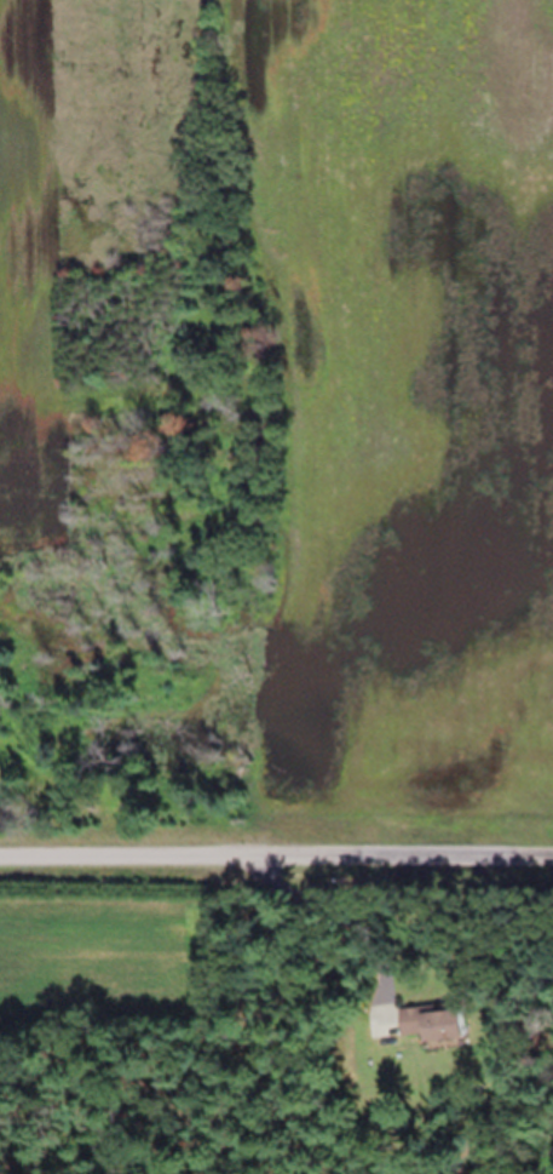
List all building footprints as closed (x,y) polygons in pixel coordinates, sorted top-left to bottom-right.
[(427,1043),(467,1039),(463,1004),(400,1010),(403,1037),(427,1034),(427,1043)]
